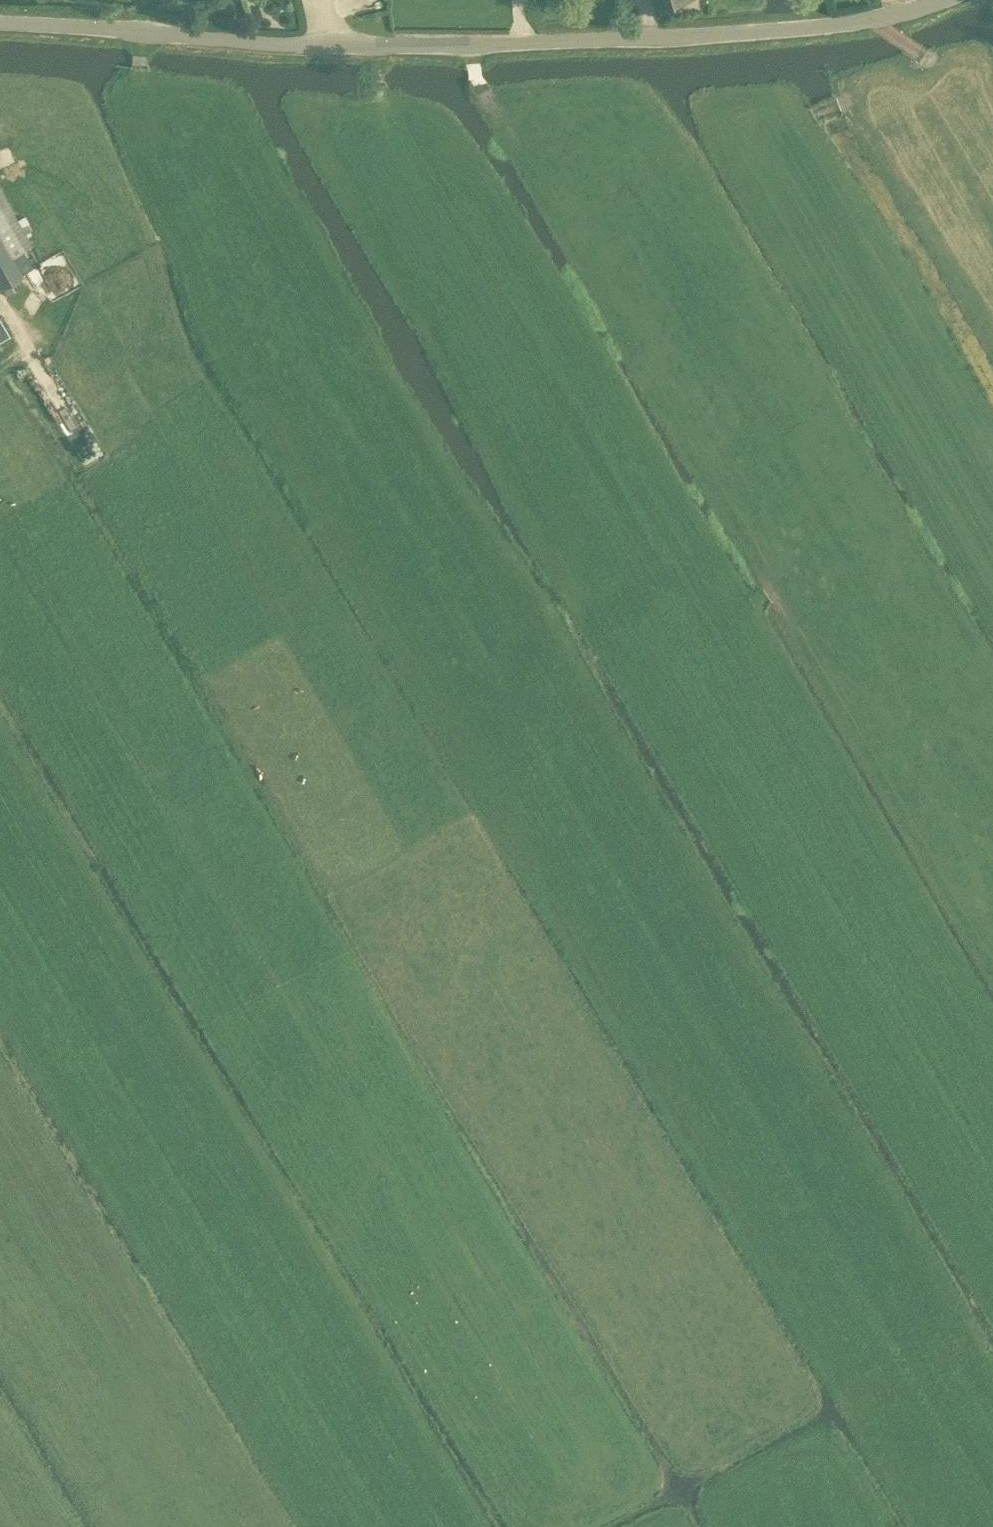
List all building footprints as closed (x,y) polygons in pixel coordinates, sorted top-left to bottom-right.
[(32,244),(0,191),(0,283),(2,286),(32,268),(23,253),(32,244)] [(0,318),(0,339),(9,333),(0,318)]
